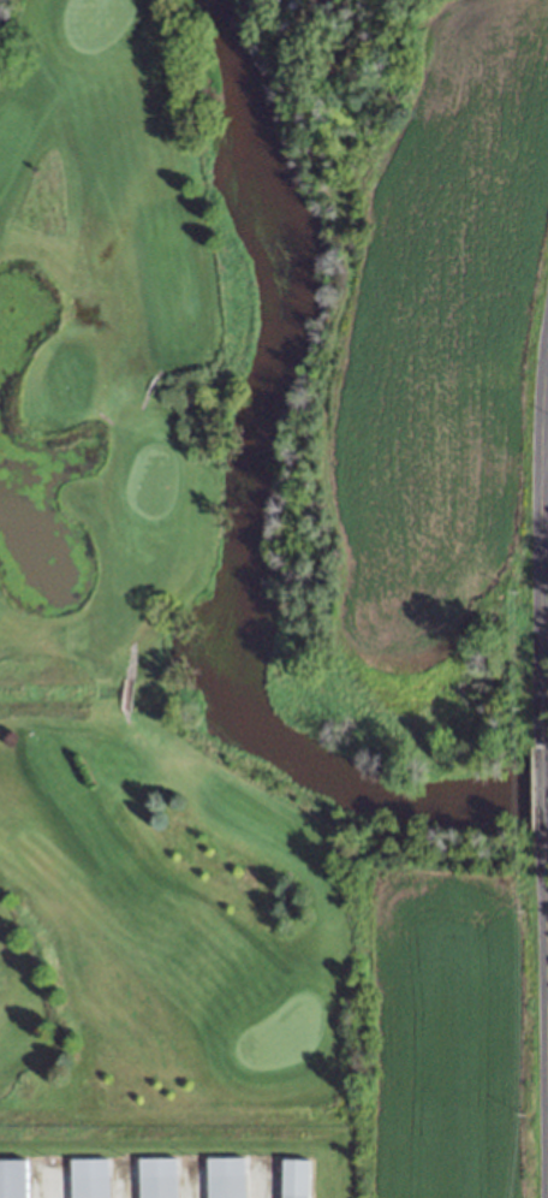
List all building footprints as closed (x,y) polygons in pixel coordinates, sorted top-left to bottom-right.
[(243,1157),(204,1157),(204,1197),(243,1197),(243,1157)] [(106,1158),(69,1158),(69,1197),(106,1197),(106,1158)] [(136,1158),(136,1197),(174,1197),(174,1158),(136,1158)] [(279,1159),(279,1197),(306,1197),(306,1159),(279,1159)]
